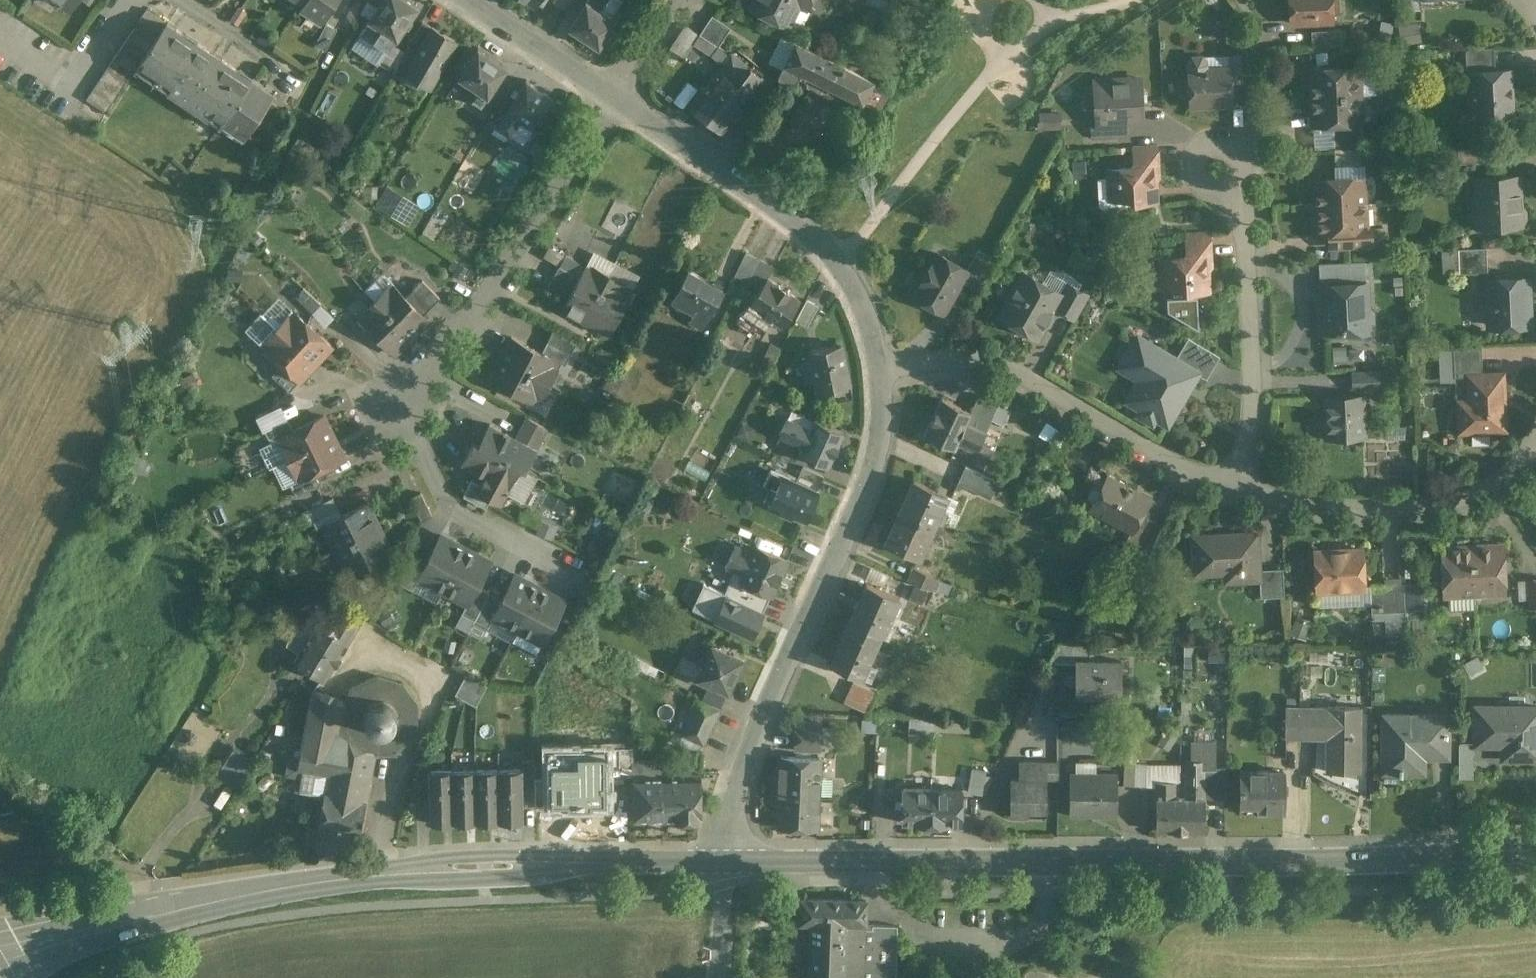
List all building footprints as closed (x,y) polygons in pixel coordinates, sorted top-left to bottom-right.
[(305,1),(305,0),(301,5),(324,20),(337,0),(306,0),(305,1)] [(406,0),(383,0),(378,7),(370,20),(387,31),(384,36),(394,42),(417,7),(406,0)] [(557,3),(566,9),(571,0),(559,0),(557,3)] [(597,7),(586,0),(569,27),(599,47),(615,19),(597,7)] [(751,7),(789,25),(799,4),(807,7),(810,0),(754,0),(751,7)] [(1290,21),(1333,19),(1333,13),(1336,13),(1340,9),(1339,0),(1289,0),(1290,21)] [(731,27),(712,15),(700,34),(719,46),(731,27)] [(423,21),(401,59),(411,65),(433,26),(423,21)] [(252,79),(167,22),(136,69),(221,125),(224,122),(252,79)] [(337,28),(327,23),(316,45),(326,50),(337,28)] [(411,65),(406,74),(429,87),(456,40),(433,26),(411,65)] [(1340,29),(1311,30),(1312,44),(1341,43),(1340,29)] [(719,46),(700,34),(693,44),(712,56),(719,46)] [(787,38),(778,56),(787,61),(796,43),(787,38)] [(874,81),(796,43),(787,61),(786,64),(801,72),(810,77),(806,86),(848,107),(853,97),(863,102),(874,81)] [(1494,46),(1466,48),(1467,73),(1472,73),(1472,71),(1495,70),(1494,46)] [(507,66),(478,47),(459,76),(479,90),(476,94),(485,100),(507,66)] [(738,83),(750,68),(732,54),(720,69),(738,83)] [(1241,55),(1228,55),(1229,68),(1230,68),(1231,83),(1243,83),(1241,55)] [(1229,68),(1206,69),(1205,63),(1201,57),(1193,57),(1189,64),(1191,106),(1232,104),(1231,83),(1230,68),(1229,68)] [(133,72),(114,59),(107,69),(127,82),(133,72)] [(703,59),(697,69),(711,78),(717,68),(703,59)] [(374,71),(364,64),(356,77),(366,84),(374,71)] [(801,72),(786,64),(779,77),(794,85),(801,72)] [(1358,66),(1310,68),(1312,96),(1359,94),(1358,66)] [(750,68),(738,83),(752,93),(763,78),(750,68)] [(127,82),(107,69),(100,79),(120,92),(127,82)] [(720,69),(690,107),(708,121),(738,83),(720,69)] [(1495,70),(1472,71),(1472,73),(1474,117),(1512,115),(1510,70),(1495,70)] [(1128,78),(1095,80),(1097,120),(1097,122),(1119,121),(1143,119),(1142,105),(1147,100),(1146,93),(1141,87),(1129,88),(1128,78)] [(120,92),(100,79),(94,88),(113,102),(120,92)] [(252,79),(224,122),(245,136),(256,120),(270,100),(274,93),(252,79)] [(526,79),(506,109),(507,109),(521,118),(534,127),(549,104),(554,97),(526,79)] [(892,90),(874,81),(863,102),(880,111),(892,90)] [(738,83),(708,121),(722,131),(740,108),(746,113),(755,101),(752,99),(749,103),(746,100),(752,93),(738,83)] [(113,102),(94,88),(87,98),(107,112),(113,102)] [(462,102),(448,93),(441,105),(455,114),(462,102)] [(1359,94),(1312,96),(1313,124),(1333,123),(1361,122),(1359,94)] [(270,100),(256,120),(266,126),(279,106),(270,100)] [(561,112),(549,104),(534,127),(546,134),(561,112)] [(521,118),(507,109),(496,126),(510,135),(521,118)] [(1063,113),(1041,112),(1041,127),(1062,128),(1063,113)] [(1119,121),(1097,122),(1097,120),(1093,120),(1093,136),(1119,135),(1119,121)] [(1361,122),(1333,123),(1334,147),(1362,146),(1361,122)] [(1333,123),(1314,124),(1315,148),(1334,147),(1333,123)] [(1158,144),(1133,146),(1134,163),(1159,162),(1158,144)] [(1362,146),(1334,147),(1335,177),(1363,176),(1362,146)] [(1486,147),(1458,148),(1459,163),(1487,162),(1486,147)] [(1159,162),(1134,163),(1130,167),(1108,168),(1109,179),(1100,179),(1101,204),(1151,201),(1150,187),(1159,176),(1159,162)] [(1519,175),(1476,177),(1478,227),(1521,225),(1521,223),(1525,219),(1525,211),(1521,207),(1519,175)] [(1335,177),(1315,178),(1317,204),(1364,202),(1363,176),(1335,177)] [(387,187),(378,201),(410,221),(418,208),(387,187)] [(1364,202),(1317,204),(1318,232),(1328,232),(1329,246),(1372,244),(1371,229),(1366,229),(1364,202)] [(1486,247),(1458,248),(1459,272),(1487,271),(1486,247)] [(595,267),(608,274),(616,260),(594,249),(587,263),(595,267)] [(994,258),(978,249),(966,269),(967,270),(961,281),(976,289),(994,258)] [(748,252),(737,272),(750,278),(760,258),(748,252)] [(1213,268),(1212,252),(1158,255),(1160,289),(1179,288),(1185,292),(1212,290),(1210,268),(1213,268)] [(966,269),(942,255),(935,268),(930,266),(924,267),(920,275),(922,281),(913,295),(943,312),(947,307),(961,281),(967,270),(966,269)] [(774,265),(760,258),(750,278),(750,279),(761,285),(766,277),(767,277),(774,265)] [(616,260),(608,274),(623,282),(632,287),(640,273),(616,260)] [(580,277),(559,265),(553,276),(574,287),(580,277)] [(569,298),(563,309),(584,320),(608,274),(595,267),(592,271),(585,267),(580,277),(574,287),(569,298)] [(701,276),(689,269),(680,285),(681,286),(674,298),(708,317),(723,289),(701,277),(701,276)] [(1061,293),(1023,272),(1000,314),(1004,316),(1006,321),(1012,325),(1016,323),(1038,335),(1054,307),(1062,294),(1061,293)] [(608,274),(584,320),(609,333),(631,291),(621,285),(623,282),(608,274)] [(574,287),(553,276),(548,287),(569,298),(574,287)] [(767,277),(766,277),(761,285),(748,303),(753,306),(771,318),(782,325),(799,299),(788,291),(778,284),(778,285),(767,277)] [(1524,277),(1487,279),(1488,306),(1493,306),(1494,324),(1514,323),(1514,325),(1530,324),(1529,283),(1524,281),(1524,277)] [(440,297),(422,279),(414,287),(431,305),(440,297)] [(1088,294),(1067,282),(1061,293),(1062,294),(1054,307),(1074,318),(1088,294)] [(1325,307),(1326,333),(1350,331),(1353,327),(1370,326),(1370,312),(1365,308),(1364,283),(1320,285),(1321,307),(1325,307)] [(321,303),(304,286),(295,295),(313,312),(321,303)] [(404,297),(393,286),(388,291),(385,288),(374,298),(411,336),(427,320),(422,315),(404,297)] [(431,305),(414,287),(404,297),(422,315),(431,305)] [(1200,318),(1199,294),(1165,296),(1166,320),(1200,318)] [(374,298),(362,311),(365,313),(359,319),(393,354),(411,336),(374,298)] [(817,304),(806,298),(796,317),(807,322),(817,304)] [(322,303),(315,311),(329,322),(335,314),(322,303)] [(748,303),(737,319),(742,322),(753,306),(748,303)] [(771,318),(753,306),(742,322),(760,335),(771,318)] [(332,345),(296,312),(291,318),(288,315),(277,327),(315,362),(332,345)] [(315,362),(277,327),(266,339),(269,342),(264,347),(281,364),(299,380),(315,362)] [(576,343),(553,331),(547,341),(571,353),(576,343)] [(542,352),(512,336),(500,357),(550,383),(560,363),(561,362),(542,352)] [(1176,359),(1138,336),(1123,361),(1144,373),(1128,400),(1142,408),(1139,414),(1152,422),(1155,416),(1167,424),(1197,373),(1198,372),(1176,359)] [(1220,356),(1188,337),(1176,359),(1198,372),(1197,373),(1206,378),(1220,356)] [(571,353),(547,341),(542,352),(561,362),(560,363),(564,365),(571,353)] [(781,346),(770,341),(764,356),(774,360),(781,346)] [(842,342),(810,348),(811,357),(804,358),(808,377),(815,376),(817,389),(831,387),(833,398),(852,394),(842,342)] [(1364,360),(1364,347),(1333,346),(1333,359),(1364,360)] [(1481,347),(1453,348),(1455,377),(1469,377),(1469,375),(1483,374),(1481,347)] [(1453,348),(1439,349),(1440,378),(1455,377),(1453,348)] [(550,383),(500,357),(489,379),(531,401),(535,394),(542,398),(550,383)] [(299,380),(281,364),(272,374),(289,390),(299,380)] [(1381,372),(1353,373),(1353,387),(1381,386),(1381,372)] [(1483,374),(1469,375),(1469,377),(1470,410),(1459,410),(1460,431),(1471,430),(1472,446),(1490,446),(1489,429),(1505,429),(1503,374),(1483,374)] [(1012,408),(980,394),(973,409),(992,417),(1006,423),(1012,408)] [(1362,395),(1326,397),(1327,438),(1363,436),(1362,395)] [(972,412),(943,400),(927,435),(956,447),(958,442),(978,450),(992,417),(973,409),(972,412)] [(294,429),(281,436),(271,441),(260,447),(270,467),(288,459),(335,436),(324,414),(294,429)] [(844,431),(809,415),(805,424),(811,427),(802,446),(799,454),(827,467),(844,431)] [(548,427),(527,416),(521,427),(542,438),(548,427)] [(805,424),(788,416),(779,435),(780,435),(776,444),(788,449),(791,441),(802,446),(811,427),(805,424)] [(288,419),(265,430),(271,441),(281,436),(294,429),(288,419)] [(515,438),(489,424),(478,444),(520,467),(525,470),(537,449),(515,438)] [(542,438),(521,427),(515,438),(537,449),(542,438)] [(335,436),(288,459),(298,480),(315,472),(345,457),(335,436)] [(520,467),(478,444),(473,441),(461,463),(486,476),(478,490),(500,502),(508,487),(509,488),(520,467)] [(996,480),(965,465),(957,482),(988,497),(996,480)] [(822,475),(804,467),(797,481),(816,490),(822,475)] [(797,481),(772,470),(765,485),(777,490),(775,494),(771,492),(768,497),(773,499),(771,503),(804,518),(817,490),(816,490),(797,481)] [(315,472),(298,480),(291,484),(297,495),(320,484),(315,472)] [(1149,499),(1108,477),(1091,507),(1132,529),(1133,530),(1142,514),(1149,499)] [(948,494),(914,479),(900,511),(934,525),(948,494)] [(1060,492),(1040,483),(1033,497),(1053,507),(1060,492)] [(432,515),(421,492),(410,497),(422,520),(432,515)] [(333,497),(310,508),(316,520),(339,509),(333,497)] [(367,501),(324,523),(336,548),(379,527),(367,501)] [(934,525),(900,511),(887,541),(921,556),(934,525)] [(1163,525),(1142,514),(1133,530),(1132,529),(1126,540),(1151,548),(1163,525)] [(751,527),(744,524),(741,532),(747,535),(751,527)] [(379,527),(336,548),(349,573),(392,552),(379,527)] [(1257,533),(1193,536),(1195,574),(1214,573),(1214,567),(1238,566),(1238,580),(1259,579),(1259,569),(1257,533)] [(466,548),(441,535),(419,577),(443,590),(466,548)] [(786,559),(757,546),(754,552),(737,544),(727,565),(745,573),(742,580),(771,593),(786,559)] [(1503,544),(1472,545),(1474,593),(1505,591),(1503,544)] [(1472,545),(1441,547),(1443,594),(1474,593),(1472,545)] [(490,561),(466,548),(443,590),(467,603),(468,603),(477,585),(490,561)] [(1362,549),(1314,551),(1316,590),(1318,590),(1364,588),(1364,585),(1362,549)] [(938,579),(912,567),(907,579),(920,585),(934,589),(938,579)] [(1283,568),(1259,569),(1259,579),(1260,597),(1284,596),(1283,568)] [(502,599),(493,617),(494,617),(517,630),(540,587),(515,574),(502,599)] [(1423,581),(1404,582),(1405,610),(1424,609),(1423,581)] [(1404,582),(1364,585),(1364,588),(1318,590),(1319,606),(1371,604),(1373,619),(1385,620),(1386,638),(1407,639),(1405,610),(1404,582)] [(899,599),(866,583),(850,619),(881,634),(883,635),(899,599)] [(477,585),(468,603),(467,603),(456,625),(469,632),(475,620),(490,592),(477,585)] [(565,600),(540,587),(517,630),(541,642),(542,643),(552,625),(565,600)] [(490,592),(475,620),(488,627),(494,617),(493,617),(502,599),(490,592)] [(759,604),(736,594),(725,617),(749,628),(759,604)] [(359,626),(329,607),(319,621),(350,640),(359,626)] [(881,634),(850,619),(830,663),(861,678),(861,677),(870,681),(877,667),(868,663),(881,634)] [(350,640),(319,621),(295,661),(325,680),(350,640)] [(552,625),(542,643),(541,642),(536,652),(549,659),(564,631),(552,625)] [(743,658),(713,644),(703,665),(689,659),(684,671),(728,691),(743,658)] [(1090,644),(1058,644),(1049,663),(1077,663),(1077,659),(1089,659),(1090,644)] [(630,659),(645,666),(651,652),(636,646),(630,659)] [(1089,659),(1077,659),(1077,663),(1076,694),(1121,695),(1121,689),(1127,689),(1127,678),(1121,678),(1122,660),(1089,659)] [(455,695),(473,706),(486,685),(468,674),(455,695)] [(328,773),(371,780),(376,754),(400,749),(417,729),(414,695),(406,682),(377,677),(352,686),(327,682),(319,691),(313,690),(299,767),(328,773)] [(570,692),(592,706),(601,692),(579,678),(570,692)] [(874,691),(852,681),(843,702),(865,712),(874,691)] [(703,688),(698,701),(721,711),(726,699),(703,688)] [(682,736),(705,746),(721,711),(698,701),(682,736)] [(1300,707),(1287,706),(1286,736),(1300,736),(1300,707)] [(1360,706),(1327,706),(1327,707),(1312,707),(1311,736),(1328,736),(1328,771),(1360,772),(1360,706)] [(1476,706),(1475,743),(1515,743),(1515,757),(1535,757),(1535,706),(1476,706)] [(1312,707),(1300,707),(1300,736),(1311,736),(1312,707)] [(1434,715),(1384,715),(1384,770),(1398,771),(1398,776),(1402,776),(1402,771),(1423,771),(1423,755),(1445,755),(1446,748),(1433,748),(1434,715)] [(1448,716),(1434,715),(1433,748),(1446,748),(1445,755),(1448,755),(1448,716)] [(934,719),(919,718),(918,732),(933,733),(934,719)] [(879,720),(862,719),(861,730),(879,732),(879,720)] [(616,722),(616,733),(632,733),(632,722),(616,722)] [(822,724),(796,722),(795,748),(821,750),(822,724)] [(1460,741),(1459,776),(1474,776),(1475,742),(1460,741)] [(1215,743),(1192,743),(1192,761),(1186,761),(1186,798),(1181,798),(1180,831),(1204,831),(1205,798),(1213,798),(1213,768),(1215,768),(1215,743)] [(254,759),(234,746),(216,774),(237,786),(254,759)] [(619,752),(571,754),(572,783),(573,819),(605,818),(605,817),(604,794),(604,783),(620,782),(619,752)] [(1136,753),(1125,752),(1125,762),(1136,763),(1136,753)] [(820,758),(781,756),(778,826),(817,828),(819,778),(820,758)] [(844,759),(820,758),(819,778),(843,779),(844,759)] [(534,760),(521,760),(522,767),(523,786),(535,786),(534,760)] [(429,761),(417,761),(416,762),(417,787),(428,787),(428,769),(429,769),(429,761)] [(1059,761),(1019,761),(1019,778),(1026,778),(1026,773),(1047,773),(1047,779),(1059,779),(1059,761)] [(1136,763),(1125,762),(1123,785),(1134,786),(1136,763)] [(1147,763),(1136,763),(1134,786),(1146,786),(1147,763)] [(1181,764),(1147,763),(1146,786),(1156,786),(1156,782),(1175,782),(1175,798),(1181,798),(1181,764)] [(523,786),(522,767),(498,768),(499,821),(523,821),(523,786)] [(429,769),(428,769),(428,787),(429,823),(453,822),(452,768),(429,769)] [(475,768),(452,768),(453,822),(476,822),(475,768)] [(498,768),(475,768),(476,822),(499,821),(498,768)] [(986,771),(972,768),(968,792),(982,794),(986,771)] [(1215,768),(1213,768),(1213,798),(1226,798),(1227,768),(1215,768)] [(1285,769),(1240,768),(1239,808),(1284,809),(1285,769)] [(371,780),(328,773),(317,829),(359,838),(371,780)] [(1047,779),(1047,773),(1026,773),(1026,778),(1019,778),(1011,778),(1011,816),(1028,816),(1028,810),(1047,810),(1047,779)] [(1116,773),(1071,773),(1070,815),(1116,816),(1116,773)] [(701,812),(700,774),(633,774),(633,794),(633,817),(634,818),(695,817),(701,812)] [(1175,782),(1156,782),(1156,786),(1156,798),(1156,831),(1180,831),(1181,798),(1175,798),(1175,782)] [(932,789),(903,789),(903,788),(902,788),(902,822),(914,822),(914,823),(931,823),(932,789)] [(960,790),(932,789),(931,823),(949,823),(962,823),(962,789),(961,789),(960,790)] [(633,794),(604,794),(605,817),(633,817),(633,794)] [(563,820),(563,797),(539,797),(540,820),(563,820)] [(801,898),(801,920),(813,920),(813,977),(896,977),(898,925),(872,924),(872,928),(865,928),(866,900),(801,898)]
